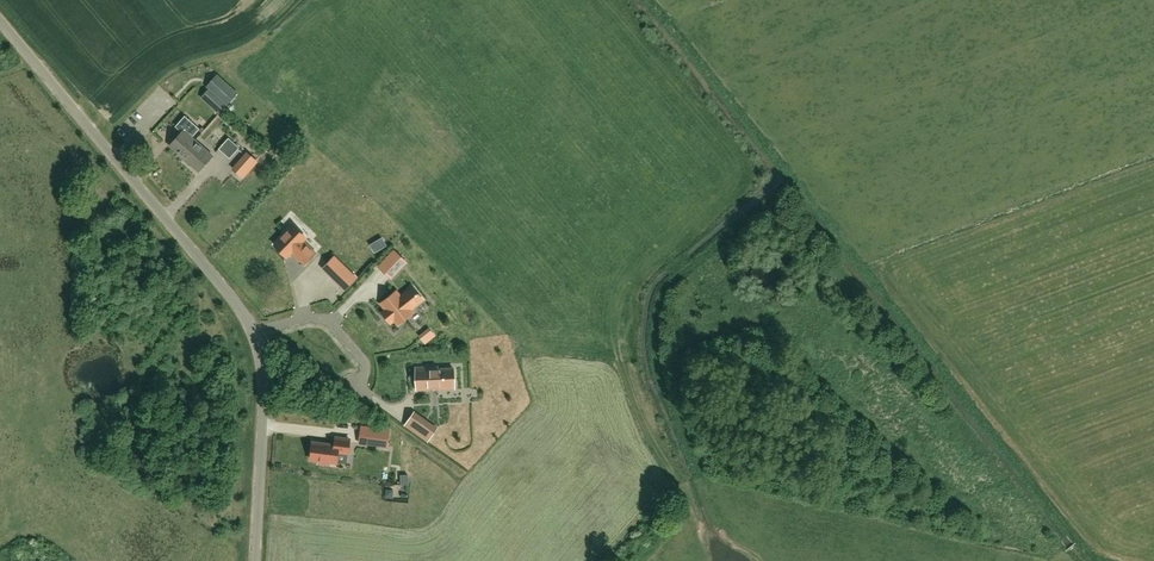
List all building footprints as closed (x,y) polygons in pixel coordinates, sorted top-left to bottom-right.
[(228,104),(238,93),(218,76),(209,87),(210,88),(228,104)] [(219,114),(228,104),(210,88),(201,98),(219,114)] [(181,155),(195,140),(192,137),(200,128),(185,116),(175,126),(182,132),(170,145),(181,155)] [(229,138),(222,146),(227,150),(234,143),(234,142),(229,138)] [(195,140),(181,155),(199,171),(213,156),(195,140)] [(247,172),(257,161),(248,153),(238,164),(247,172)] [(170,196),(176,191),(170,184),(164,189),(170,196)] [(286,233),(275,245),(287,257),(293,251),(295,253),(294,254),(305,264),(316,253),(303,241),(306,238),(292,224),(284,231),(286,233)] [(395,250),(389,257),(397,265),(403,258),(395,250)] [(344,267),(333,278),(345,289),(356,278),(344,267)] [(396,291),(381,303),(386,310),(382,313),(390,323),(394,319),(398,324),(413,312),(411,309),(423,300),(413,287),(403,294),(405,297),(402,299),(396,291)] [(437,366),(416,367),(417,390),(430,390),(430,386),(438,386),(439,389),(454,389),(453,368),(437,369),(437,366)] [(416,433),(427,441),(434,431),(423,423),(416,433)] [(382,429),(380,445),(387,446),(390,430),(382,429)] [(313,442),(311,459),(319,460),(319,463),(330,464),(330,462),(337,462),(338,452),(348,453),(350,439),(336,437),(335,445),(313,442)]
